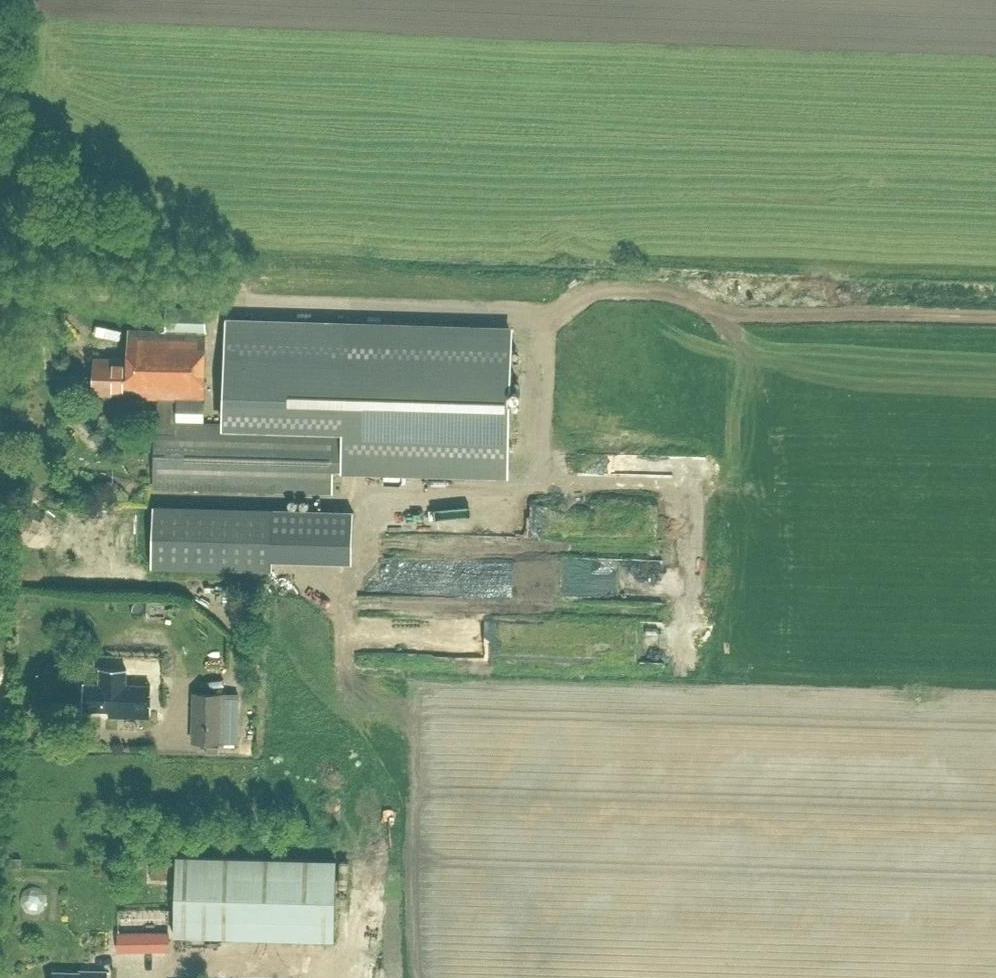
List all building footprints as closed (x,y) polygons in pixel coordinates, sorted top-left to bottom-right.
[(203,423),(207,308),(166,307),(166,331),(129,330),(128,359),(94,358),(93,393),(127,394),(127,398),(158,399),(158,422),(156,422),(154,487),(333,492),(334,444),(342,444),(342,473),(508,478),(513,325),(231,317),(228,424),(203,423)] [(153,506),(151,566),(272,570),(272,546),(353,547),(353,511),(153,506)] [(126,668),(102,668),(102,684),(83,683),(83,709),(126,710),(127,701),(150,701),(150,685),(126,684),(126,668)] [(223,693),(193,692),(192,742),(222,742),(223,693)] [(336,860),(176,856),(174,936),(334,940),(336,860)] [(170,933),(118,933),(118,952),(170,951),(170,933)]
